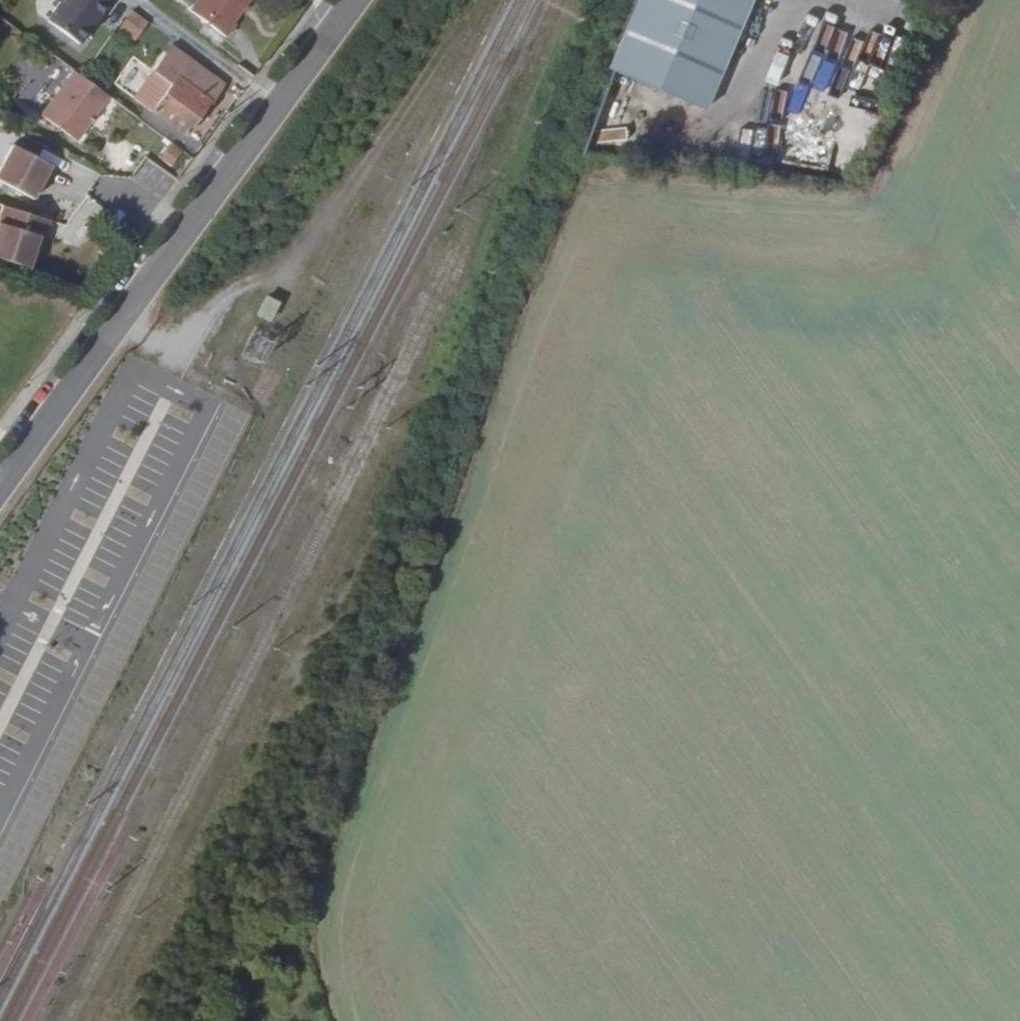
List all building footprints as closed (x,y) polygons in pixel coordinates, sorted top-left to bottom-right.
[(77,42),(106,0),(57,0),(44,19),(77,42)] [(245,0),(190,0),(189,2),(186,6),(227,34),(236,22),(231,19),(245,0)] [(629,80),(728,122),(782,0),(663,0),(629,80)] [(222,82),(170,44),(159,60),(211,97),(222,82)] [(133,96),(185,132),(211,97),(159,60),(133,96)] [(76,140),(108,94),(72,69),(40,115),(76,140)] [(59,159),(15,137),(0,168),(0,172),(36,190),(43,177),(45,172),(52,174),(59,159)] [(106,164),(128,176),(142,150),(120,138),(106,164)] [(172,167),(182,147),(169,140),(158,160),(172,167)] [(862,147),(834,143),(830,168),(858,172),(862,147)] [(43,177),(49,180),(52,174),(45,172),(43,177)] [(54,212),(7,198),(0,225),(0,251),(34,261),(40,242),(44,228),(49,229),(54,212)] [(40,242),(45,243),(49,229),(44,228),(40,242)] [(253,315),(265,321),(274,304),(262,298),(253,315)]
